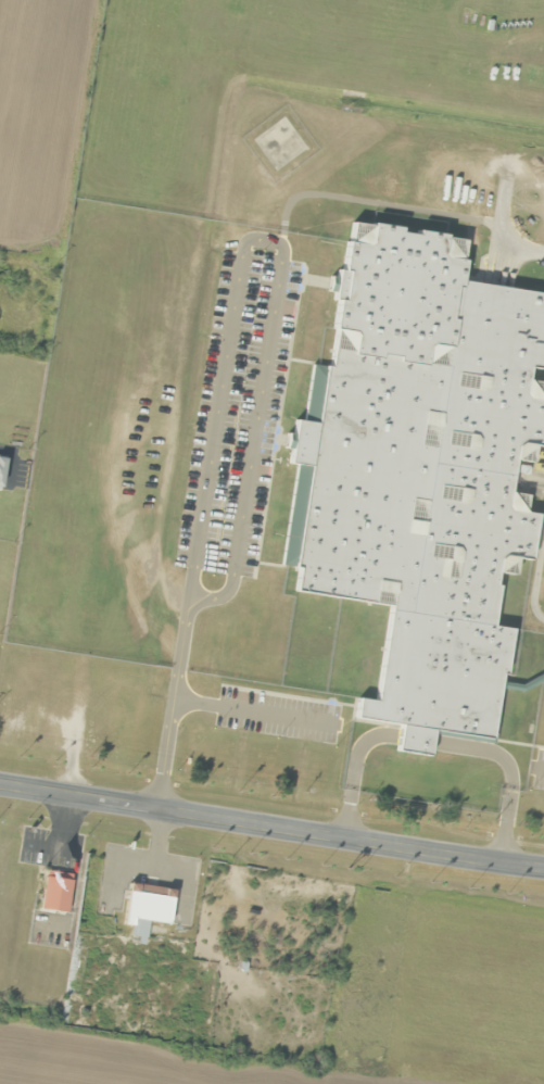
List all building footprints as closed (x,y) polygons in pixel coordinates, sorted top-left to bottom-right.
[(543,747),(543,671),(518,684),(496,682),(497,673),(501,673),(507,629),(486,627),(493,585),(489,585),(491,571),(508,575),(509,557),(526,560),(532,514),(517,512),(519,494),(504,492),(508,459),(524,461),(527,444),(543,446),(543,401),(534,399),(537,381),(522,379),(524,367),(536,369),(536,363),(543,364),(543,294),(455,280),(458,239),(439,237),(439,235),(413,230),(413,235),(394,232),(394,228),(367,223),(367,225),(346,222),(345,239),(342,239),(338,270),(333,269),(333,277),(327,276),(326,291),(330,292),(329,300),(333,300),(325,366),(309,364),(302,421),(291,419),(284,463),(295,464),(278,564),(294,567),(290,591),(387,606),(371,701),(353,698),(350,716),(397,723),(392,751),(422,755),(427,734),(489,744),(490,738),(543,747)] [(62,913),(68,874),(41,870),(35,909),(62,913)] [(168,889),(123,883),(118,924),(127,925),(125,943),(141,945),(144,921),(164,923),(168,889)]
